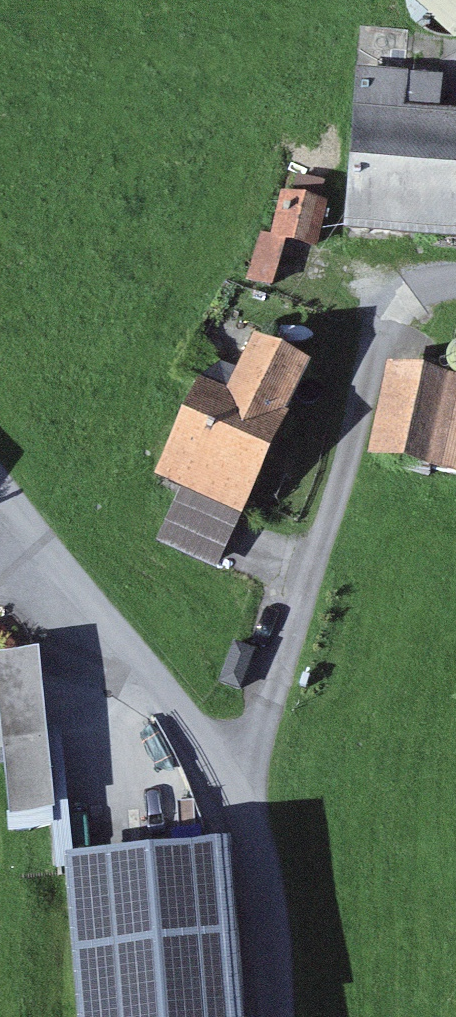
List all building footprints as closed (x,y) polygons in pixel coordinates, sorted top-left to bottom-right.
[(455,31),(455,0),(426,0),(455,31)] [(349,112),(339,221),(455,231),(455,121),(349,112)] [(321,202),(282,195),(273,241),(312,249),(321,202)] [(212,569),(299,370),(221,336),(152,493),(177,504),(159,546),(212,569)] [(396,371),(379,457),(455,472),(455,383),(396,371)] [(0,743),(0,775),(5,817),(50,812),(42,739),(0,743)] [(210,858),(72,867),(82,1016),(220,1016),(210,858)]
